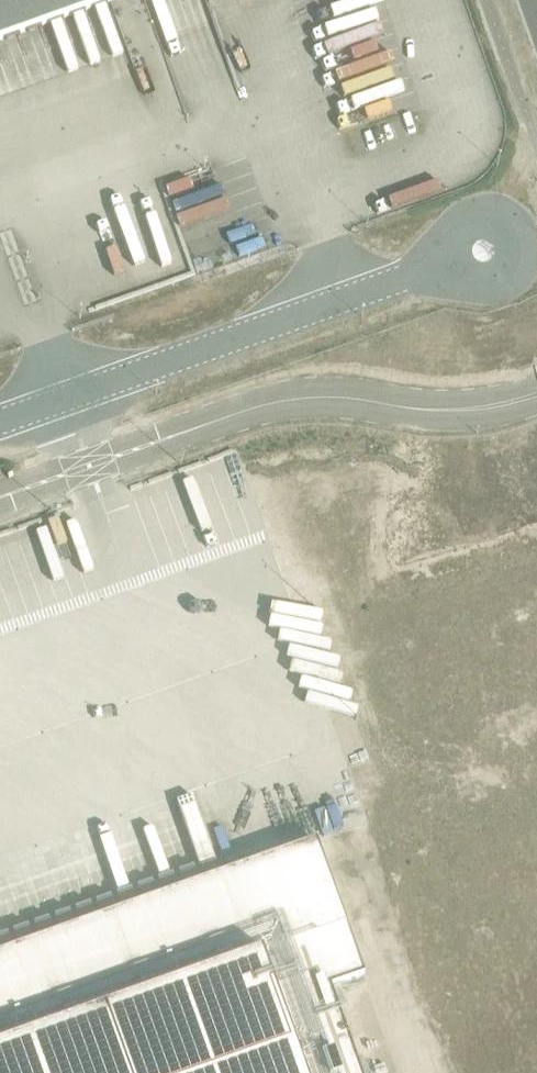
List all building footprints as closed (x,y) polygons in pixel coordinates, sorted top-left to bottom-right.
[(114,0),(0,0),(0,40),(114,0)] [(331,986),(364,975),(315,840),(236,868),(228,871),(0,952),(0,1072),(361,1072),(331,986)]
